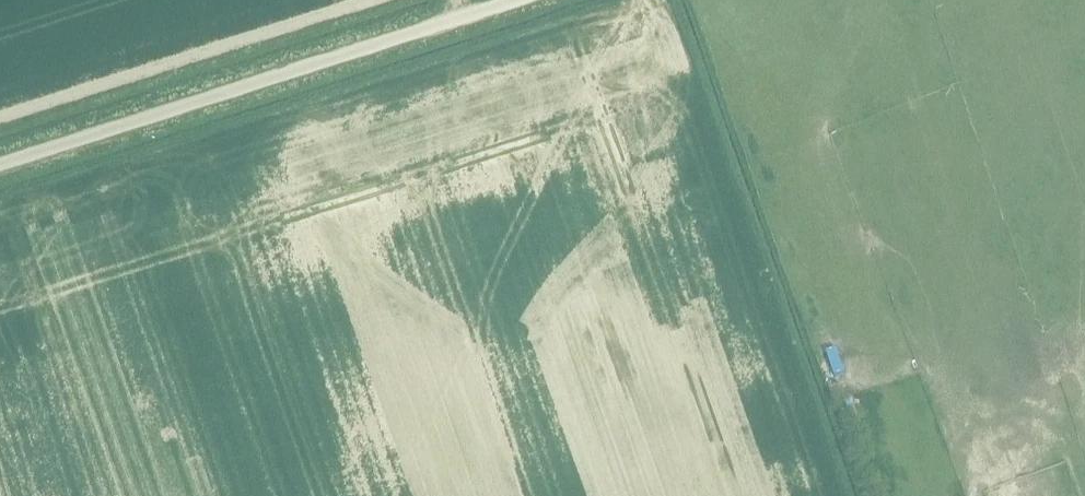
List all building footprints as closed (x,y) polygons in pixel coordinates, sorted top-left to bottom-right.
[(839,384),(827,388),(830,398),(831,400),(843,396),(839,384)] [(851,398),(843,400),(846,409),(854,406),(851,398)]
